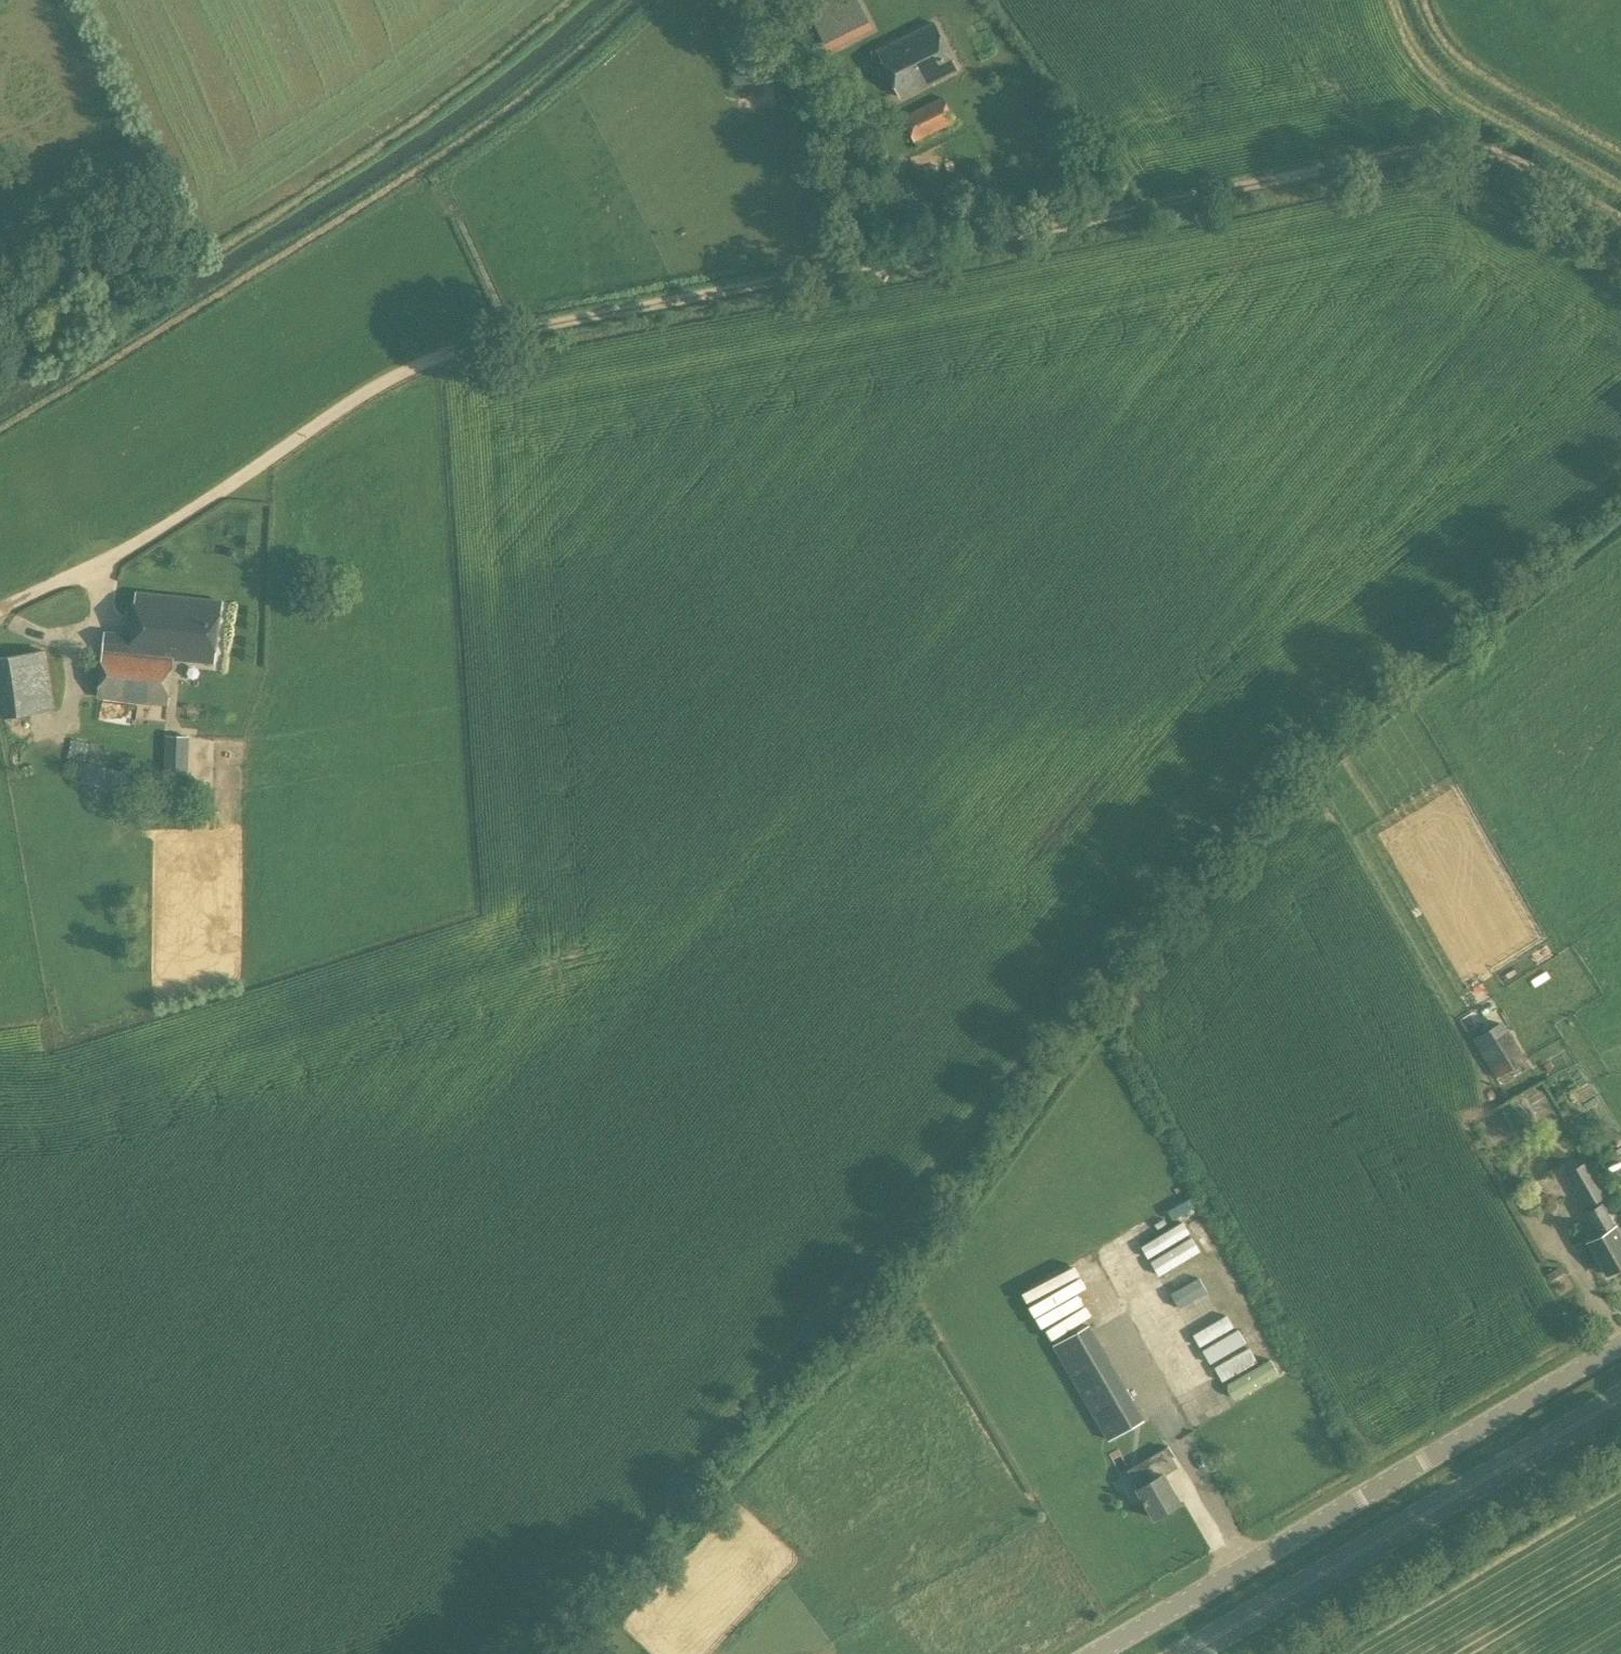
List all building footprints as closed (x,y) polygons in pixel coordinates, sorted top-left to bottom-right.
[(876,27),(865,0),(847,0),(814,13),(827,47),(876,27)] [(901,97),(957,70),(934,23),(878,51),(901,97)] [(735,53),(736,81),(759,81),(759,52),(735,53)] [(914,143),(955,122),(943,97),(902,116),(914,143)] [(221,601),(179,596),(178,596),(178,595),(136,591),(131,631),(105,628),(97,698),(169,705),(173,658),(214,663),(221,601)] [(30,713),(55,709),(46,649),(0,656),(0,709),(1,718),(3,717),(8,748),(35,744),(30,713)] [(168,766),(190,766),(191,735),(168,734),(168,766)] [(86,761),(83,780),(111,784),(114,765),(86,761)] [(1526,1059),(1503,1020),(1476,1036),(1500,1075),(1526,1059)] [(1512,1125),(1556,1100),(1545,1080),(1501,1105),(1512,1125)] [(1607,1195),(1586,1161),(1565,1173),(1585,1207),(1607,1195)] [(1615,1227),(1602,1203),(1587,1211),(1601,1235),(1588,1242),(1607,1275),(1620,1266),(1620,1236),(1616,1227),(1615,1227)] [(1240,1308),(1199,1332),(1208,1349),(1211,1347),(1219,1361),(1258,1339),(1240,1308)] [(1144,1420),(1089,1324),(1052,1345),(1108,1441),(1144,1420)] [(1149,1482),(1136,1489),(1155,1518),(1180,1502),(1164,1476),(1177,1467),(1166,1447),(1137,1465),(1149,1482)]
